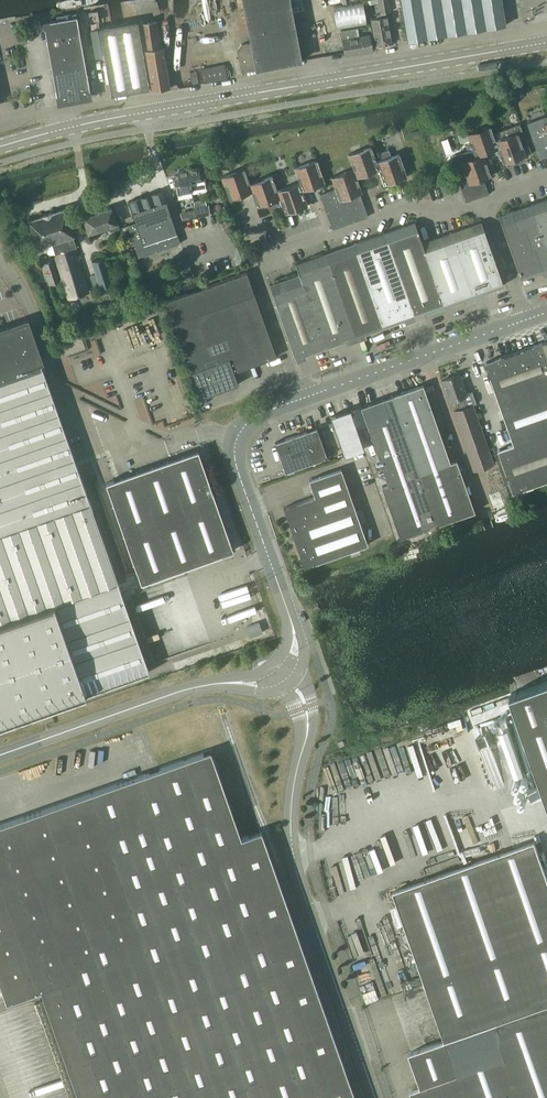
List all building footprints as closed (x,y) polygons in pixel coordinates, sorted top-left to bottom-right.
[(238,49),(242,72),(257,69),(257,68),(301,60),(290,0),(244,0),(252,42),(241,44),(238,49)] [(381,13),(377,14),(377,17),(371,19),(376,46),(392,44),(390,34),(392,32),(391,26),(389,25),(388,23),(390,22),(390,18),(387,17),(386,12),(390,11),(388,0),(378,0),(381,13)] [(407,41),(506,25),(502,0),(400,0),(407,41)] [(334,6),(338,30),(367,25),(363,1),(334,6)] [(94,11),(87,12),(91,30),(94,45),(96,56),(103,55),(98,29),(94,11)] [(57,20),(44,22),(47,39),(80,33),(76,12),(57,16),(57,20)] [(113,26),(100,28),(107,63),(103,64),(106,83),(110,83),(112,94),(151,87),(152,89),(170,86),(164,49),(160,49),(156,21),(137,24),(137,22),(125,24),(113,26)] [(355,27),(341,30),(346,55),(373,51),(370,34),(357,37),(355,27)] [(47,39),(50,55),(83,49),(80,33),(47,39)] [(52,71),(69,68),(86,65),(83,49),(50,55),(52,71)] [(225,64),(201,69),(204,83),(228,78),(225,64)] [(86,65),(69,68),(75,100),(92,97),(91,93),(86,65)] [(69,68),(52,71),(58,103),(75,100),(69,68)] [(197,71),(190,72),(192,84),(199,82),(197,71)] [(527,122),(540,159),(546,156),(546,115),(527,122)] [(496,140),(498,148),(503,161),(503,163),(511,161),(526,155),(531,153),(528,146),(524,147),(518,132),(523,130),(521,123),(515,125),(518,132),(496,140)] [(467,150),(450,156),(466,201),(475,198),(489,193),(484,178),(492,176),(489,167),(484,153),(498,148),(496,140),(493,133),(491,125),(467,133),(471,143),(469,143),(466,148),(467,150)] [(349,154),(354,169),(357,177),(379,169),(377,161),(372,146),(349,154)] [(389,149),(381,152),(383,159),(377,161),(379,169),(384,184),(407,176),(399,153),(391,156),(389,149)] [(294,167),(299,182),(300,182),(303,190),(325,182),(317,159),(294,167)] [(199,167),(188,169),(192,190),(207,188),(205,173),(200,174),(199,167)] [(230,199),(252,191),(250,183),(245,168),(222,176),(230,199)] [(192,190),(188,169),(178,171),(179,175),(174,176),(177,193),(184,191),(184,192),(192,190)] [(354,169),(331,177),(335,188),(320,193),(332,228),(355,220),(355,221),(367,217),(359,193),(362,192),(357,177),(354,169)] [(257,206),(280,198),(277,190),(278,190),(272,175),(250,183),(252,191),(257,206)] [(280,198),(285,213),(308,205),(303,190),(300,182),(299,182),(278,190),(277,190),(280,198)] [(136,222),(128,225),(131,235),(139,257),(181,243),(163,189),(129,201),(136,222)] [(531,204),(546,249),(546,198),(531,204)] [(207,205),(195,207),(196,209),(196,213),(210,211),(209,204),(207,205)] [(531,204),(499,215),(522,278),(543,270),(546,268),(546,249),(531,204)] [(112,207),(83,216),(89,233),(110,226),(111,231),(119,228),(112,207)] [(48,252),(50,253),(55,252),(69,298),(89,291),(75,245),(77,245),(69,221),(70,221),(66,208),(29,220),(33,232),(38,246),(45,244),(48,252)] [(196,209),(180,212),(183,219),(197,217),(196,213),(196,209)] [(415,221),(385,232),(415,316),(444,305),(423,242),(415,221)] [(482,221),(452,232),(474,295),(504,284),(482,221)] [(385,232),(355,242),(385,326),(415,316),(385,232)] [(452,232),(423,242),(444,305),(474,295),(452,232)] [(355,242),(326,253),(355,337),(385,326),(355,242)] [(296,263),(299,274),(326,347),(355,337),(326,253),(296,263)] [(41,259),(45,269),(49,284),(60,281),(53,258),(50,256),(41,259)] [(96,274),(90,275),(95,289),(100,288),(113,284),(105,257),(92,261),(96,274)] [(166,300),(200,397),(239,384),(234,371),(276,357),(247,272),(166,300)] [(326,347),(299,274),(270,284),(296,358),(326,347)] [(149,671),(147,665),(154,662),(131,595),(131,594),(123,597),(121,591),(99,528),(88,532),(84,522),(95,518),(40,361),(42,360),(41,359),(35,361),(35,359),(39,357),(35,346),(36,346),(36,344),(34,345),(27,324),(29,323),(28,322),(27,323),(26,321),(25,322),(25,323),(9,329),(9,327),(7,328),(8,329),(0,332),(0,724),(149,671)] [(82,337),(62,344),(66,355),(86,348),(82,337)] [(499,404),(546,388),(546,341),(497,358),(498,359),(489,362),(489,361),(485,363),(499,404)] [(459,374),(443,380),(450,401),(456,398),(459,409),(454,411),(474,470),(479,469),(478,468),(489,464),(489,465),(493,463),(472,405),(477,403),(473,392),(466,394),(459,374)] [(401,393),(392,396),(420,473),(451,462),(423,384),(401,392),(401,393)] [(513,444),(546,432),(546,388),(499,404),(501,410),(502,410),(505,418),(504,418),(513,444)] [(382,399),(361,406),(376,448),(369,450),(370,454),(377,452),(378,454),(372,456),(375,462),(374,463),(379,477),(384,476),(379,461),(380,461),(388,484),(383,486),(383,485),(382,486),(400,538),(438,524),(420,473),(392,396),(382,400),(382,399)] [(345,456),(364,449),(351,409),(331,416),(333,421),(345,456)] [(282,461),(285,469),(285,470),(285,472),(328,457),(317,427),(316,428),(307,432),(307,431),(285,439),(276,443),(276,442),(275,442),(282,462),(282,461)] [(513,444),(508,446),(508,447),(500,450),(500,449),(498,450),(513,493),(546,481),(546,432),(513,444)] [(118,490),(115,479),(106,482),(142,583),(234,550),(198,450),(187,454),(189,459),(123,482),(125,487),(118,490)] [(456,460),(451,462),(420,473),(438,524),(475,511),(457,459),(456,460)] [(309,480),(315,496),(284,507),(305,567),(368,544),(341,469),(309,480)] [(99,528),(95,518),(84,522),(88,532),(99,528)] [(247,627),(250,636),(262,632),(259,622),(247,627)] [(498,721),(517,775),(525,772),(519,754),(526,751),(534,776),(539,774),(531,749),(532,749),(543,779),(529,784),(533,797),(538,795),(546,792),(546,680),(543,681),(540,682),(519,690),(518,690),(512,692),(525,730),(521,732),(522,733),(514,735),(516,740),(515,741),(506,718),(498,721)] [(0,825),(0,982),(7,1002),(41,990),(44,998),(37,1001),(36,1001),(70,1097),(356,1097),(261,831),(257,832),(255,833),(242,838),(211,750),(0,825)] [(422,1086),(411,1090),(414,1097),(546,1097),(546,874),(535,841),(394,891),(446,1040),(410,1052),(422,1086)]
